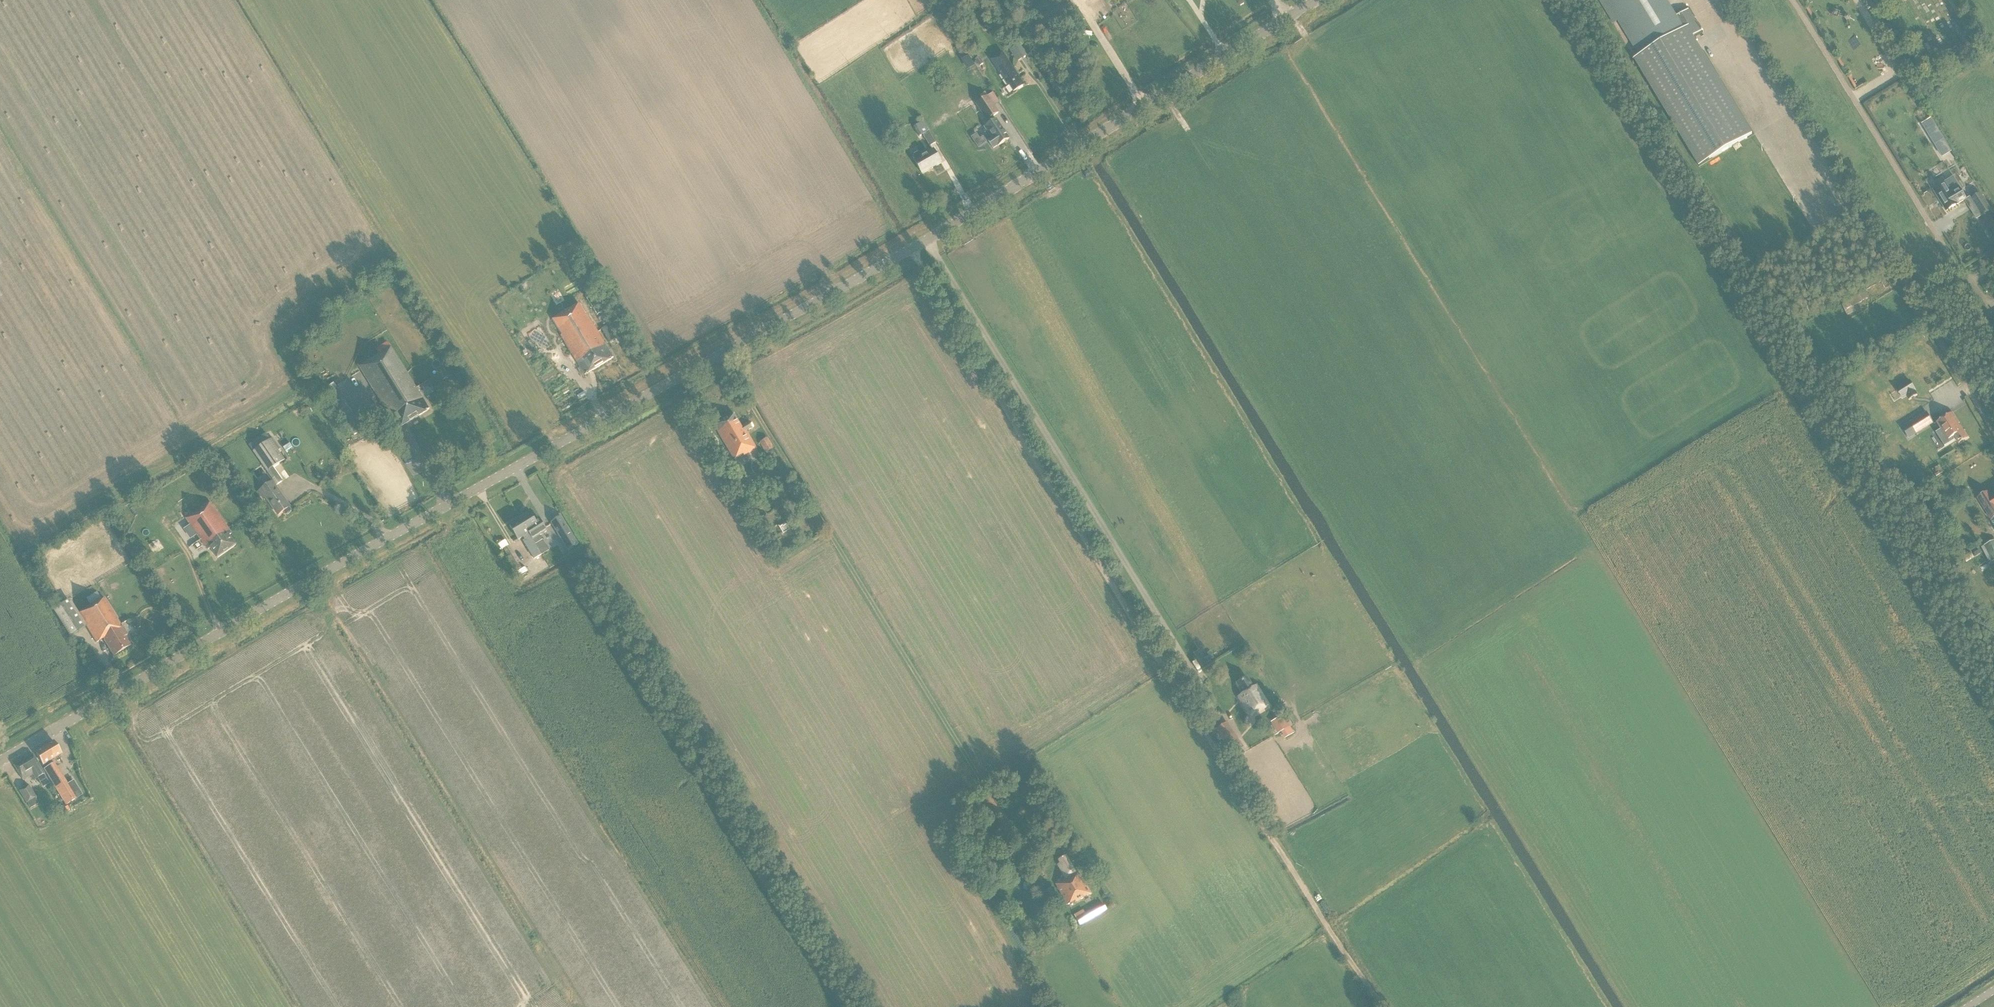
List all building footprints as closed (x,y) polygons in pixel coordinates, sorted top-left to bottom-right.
[(1043,31),(1073,12),(1066,0),(1061,0),(1034,17),(1043,31)] [(1676,17),(1666,0),(1605,0),(1639,56),(1634,59),(1699,166),(1753,134),(1693,36),(1702,31),(1689,9),(1676,17)] [(1855,15),(1863,10),(1860,5),(1852,10),(1855,15)] [(1027,56),(1019,43),(1009,49),(1017,62),(1027,56)] [(1013,91),(1023,84),(1019,78),(1020,78),(1002,52),(990,60),(1008,86),(1010,85),(1013,91)] [(988,95),(975,103),(987,121),(999,113),(994,105),(999,101),(993,92),(988,96),(988,95)] [(1931,139),(1940,133),(1932,118),(1922,124),(1931,139)] [(998,145),(1009,138),(996,119),(984,127),(992,138),(988,140),(993,148),(998,145)] [(936,143),(924,122),(923,121),(916,125),(922,136),(924,134),(930,146),(936,143)] [(933,149),(922,155),(920,152),(918,152),(914,154),(913,157),(914,159),(914,160),(922,174),(941,162),(933,149)] [(1730,157),(1717,163),(1719,168),(1732,162),(1730,157)] [(1955,159),(1949,162),(1956,173),(1962,170),(1955,159)] [(1953,177),(1945,182),(1933,189),(1946,210),(1966,198),(1953,177)] [(1990,209),(1980,194),(1972,199),(1982,214),(1990,209)] [(526,280),(519,282),(521,289),(528,287),(526,280)] [(587,298),(598,315),(607,309),(596,292),(587,298)] [(585,375),(613,357),(580,301),(551,319),(585,375)] [(602,329),(610,342),(615,339),(607,325),(602,329)] [(376,349),(380,354),(359,366),(392,418),(399,429),(429,410),(423,399),(423,398),(391,347),(387,342),(376,349)] [(559,343),(554,345),(559,355),(563,353),(559,343)] [(1906,395),(1908,398),(1917,393),(1909,380),(1897,387),(1903,397),(1906,395)] [(1934,423),(1926,412),(1911,422),(1918,433),(1934,423)] [(1952,412),(1947,415),(1937,422),(1948,439),(1954,435),(1959,442),(1968,436),(1952,412)] [(741,426),(734,413),(714,425),(734,460),(756,447),(746,431),(754,427),(750,421),(741,426)] [(410,427),(415,434),(422,430),(418,422),(410,427)] [(1911,422),(1902,427),(1909,438),(1918,433),(1911,422)] [(776,449),(768,437),(759,443),(766,455),(776,449)] [(268,472),(273,468),(285,460),(270,440),(253,451),(268,472)] [(285,451),(292,448),(290,441),(282,444),(285,451)] [(274,480),(265,486),(258,491),(264,498),(266,497),(278,515),(284,511),(285,512),(287,512),(290,511),(290,508),(289,507),(290,506),(275,486),(283,480),(276,471),(275,471),(273,468),(268,472),(270,475),(274,480)] [(1991,519),(1993,517),(1993,496),(1981,504),(1991,519)] [(210,502),(186,518),(208,549),(211,548),(218,558),(236,545),(229,535),(232,533),(210,502)] [(1936,525),(1926,508),(1917,513),(1927,530),(1936,525)] [(530,513),(520,519),(535,544),(542,540),(540,536),(547,532),(540,520),(536,522),(530,513)] [(774,526),(767,516),(758,522),(765,532),(774,526)] [(528,549),(534,559),(541,555),(539,551),(520,519),(509,525),(518,540),(524,537),(526,541),(524,542),(528,549)] [(568,526),(557,533),(563,543),(574,536),(568,526)] [(505,540),(498,544),(502,550),(504,549),(509,545),(505,540)] [(1985,546),(1993,562),(1993,541),(1985,546)] [(260,562),(245,574),(249,580),(265,568),(260,562)] [(114,654),(129,645),(124,636),(127,634),(122,626),(121,626),(103,597),(78,613),(96,642),(103,638),(114,654)] [(86,626),(68,599),(52,609),(69,636),(86,626)] [(1199,662),(1205,658),(1200,649),(1193,653),(1199,662)] [(1250,718),(1267,707),(1270,705),(1257,685),(1254,687),(1247,676),(1236,683),(1242,693),(1237,697),(1250,718)] [(1287,723),(1282,715),(1271,722),(1278,733),(1281,732),(1285,738),(1294,733),(1288,722),(1287,723)] [(1242,747),(1236,735),(1227,721),(1216,729),(1231,753),(1242,747)] [(53,741),(35,752),(43,765),(61,754),(53,741)] [(44,773),(33,754),(14,765),(21,778),(32,772),(36,778),(44,773)] [(54,762),(43,769),(66,805),(77,799),(54,762)] [(28,785),(22,788),(18,791),(26,804),(27,803),(30,808),(38,803),(35,798),(36,797),(28,785)] [(1075,900),(1076,901),(1090,893),(1078,871),(1076,872),(1066,855),(1058,860),(1060,863),(1057,864),(1066,879),(1056,884),(1067,904),(1075,900)] [(1051,887),(1044,891),(1043,891),(1050,903),(1058,899),(1051,887)] [(1090,910),(1085,913),(1083,909),(1074,914),(1080,925),(1094,917),(1090,910)] [(1081,927),(1086,935),(1099,926),(1095,919),(1081,927)]
